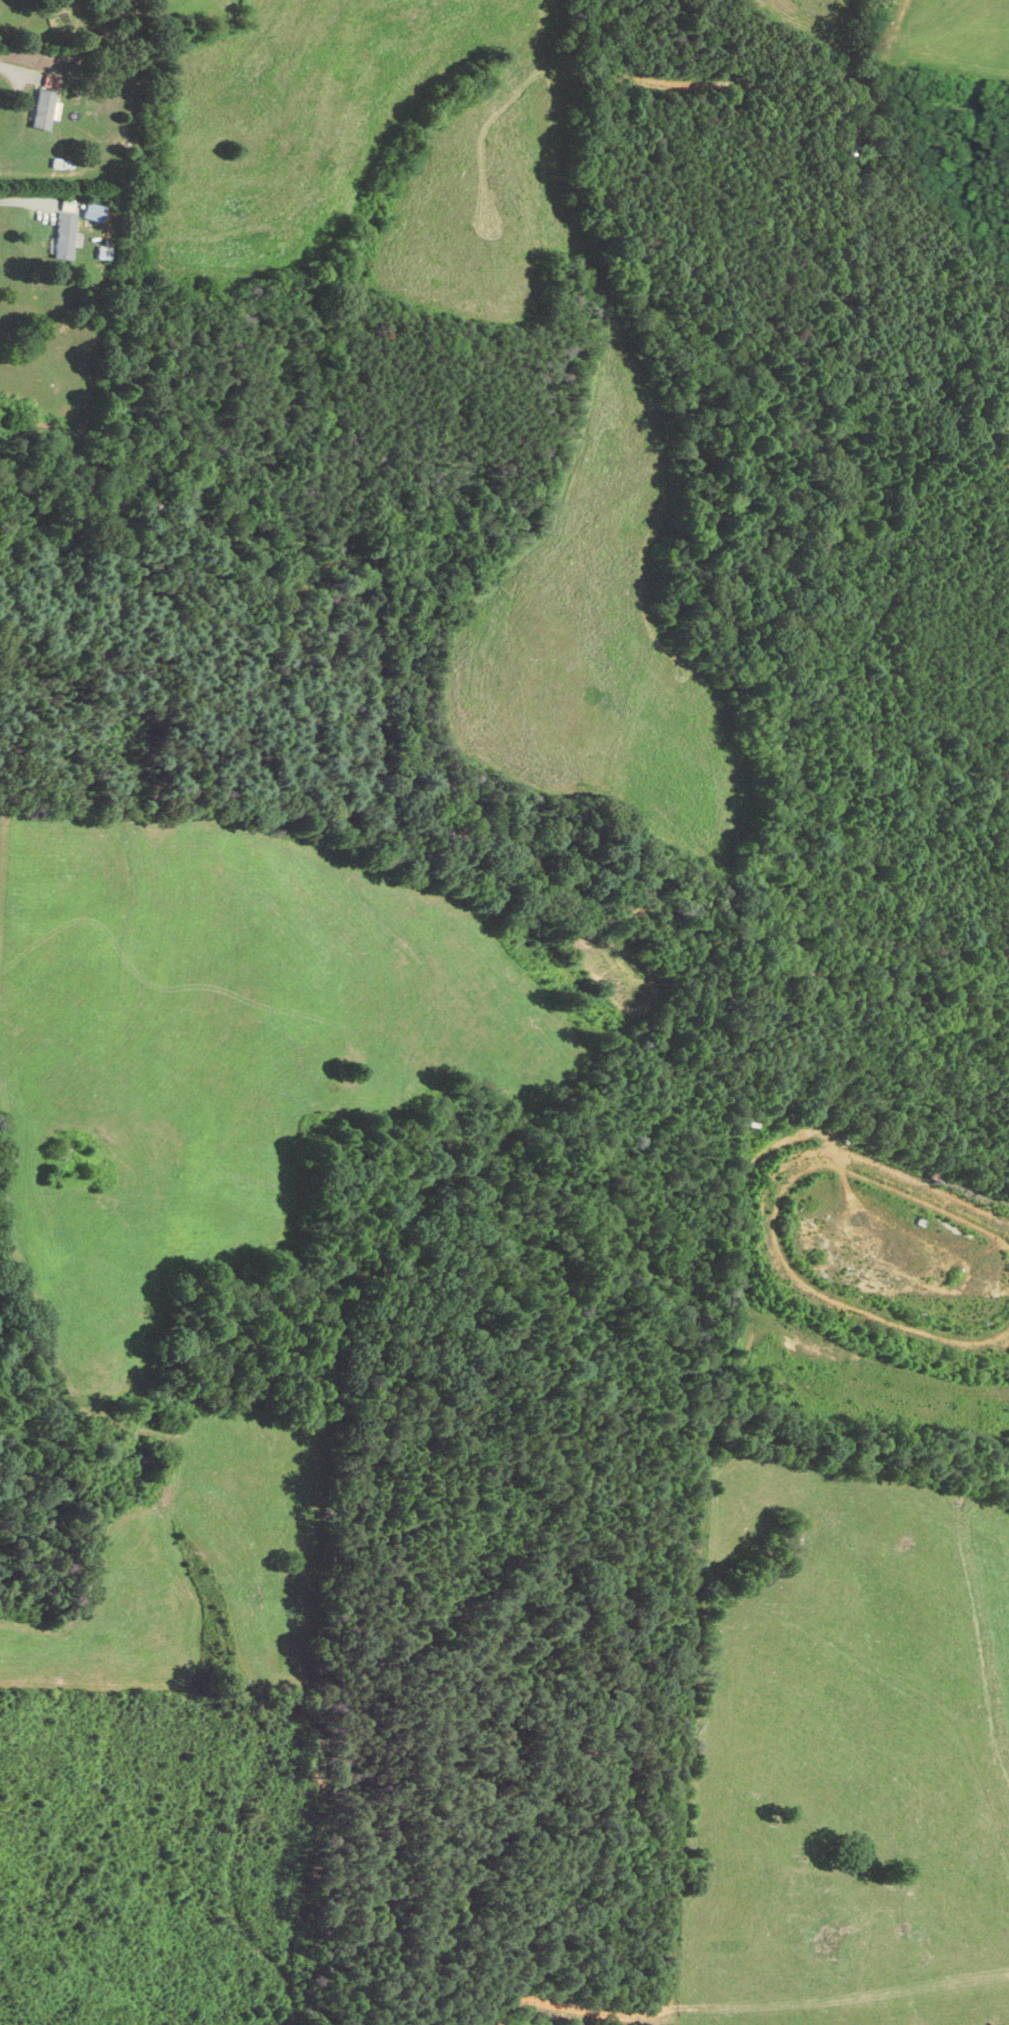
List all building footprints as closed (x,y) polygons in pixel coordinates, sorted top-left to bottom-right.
[(29,128),(48,131),(55,92),(37,89),(29,128)] [(53,257),(71,259),(75,213),(58,211),(53,257)]
